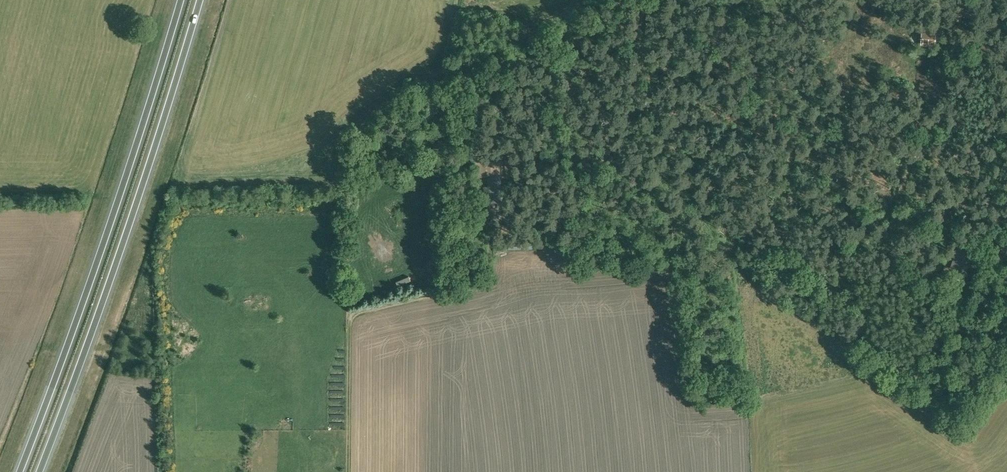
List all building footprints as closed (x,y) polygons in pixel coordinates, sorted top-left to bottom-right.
[(921,44),(935,45),(935,40),(938,40),(938,32),(921,31),(920,38),(923,39),(923,44),(921,44)] [(496,174),(495,155),(490,155),(490,162),(485,163),(485,174),(496,174)] [(495,187),(485,187),(485,203),(495,204),(495,187)]
